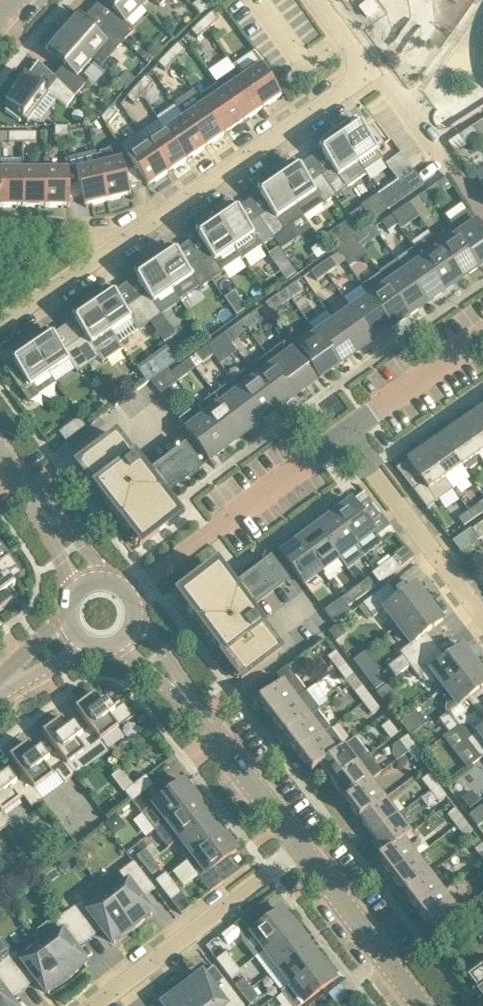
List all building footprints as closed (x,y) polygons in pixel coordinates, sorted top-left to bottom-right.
[(116,14),(107,23),(105,20),(104,21),(124,39),(133,31),(125,22),(141,6),(136,0),(103,0),(116,14)] [(368,17),(377,10),(370,1),(361,8),(368,17)] [(208,28),(219,19),(213,12),(201,21),(208,28)] [(62,28),(65,31),(63,33),(91,58),(107,41),(116,49),(124,39),(104,21),(107,24),(98,33),(76,13),(62,28)] [(208,28),(201,21),(192,30),(198,37),(208,28)] [(67,69),(58,78),(55,76),(54,76),(57,79),(75,96),(85,84),(76,76),(91,58),(63,33),(61,36),(58,33),(45,49),(67,69)] [(174,60),(185,50),(179,43),(168,54),(174,60)] [(166,69),(174,60),(168,54),(159,62),(166,69)] [(278,83),(265,63),(241,79),(262,109),(281,96),(274,86),(278,83)] [(15,92),(5,104),(27,121),(49,93),(67,107),(75,96),(57,79),(47,91),(21,71),(9,88),(15,92)] [(127,71),(118,82),(126,89),(135,79),(127,71)] [(144,94),(154,82),(147,76),(136,87),(144,94)] [(262,109),(241,79),(222,92),(243,122),(262,109)] [(217,85),(198,98),(203,104),(224,135),(243,122),(222,92),(217,85)] [(144,94),(136,87),(128,97),(135,104),(144,94)] [(224,135),(203,104),(184,117),(205,148),(224,135)] [(450,127),(451,128),(472,115),(482,108),(482,106),(450,127)] [(102,117),(107,125),(118,112),(111,107),(102,117)] [(205,148),(184,117),(165,130),(186,161),(205,148)] [(471,128),(477,137),(482,133),(482,120),(471,128)] [(356,121),(346,126),(336,131),(358,164),(385,145),(372,126),(371,127),(374,131),(368,136),(361,126),(359,128),(356,121)] [(56,135),(69,134),(69,126),(56,126),(56,135)] [(448,142),(455,152),(477,137),(471,128),(470,127),(448,142)] [(186,161),(165,130),(147,143),(167,174),(186,161)] [(324,151),(322,153),(332,168),(321,176),(335,196),(366,175),(358,164),(336,131),(327,138),(319,146),(324,151)] [(23,143),(23,132),(9,132),(9,143),(23,143)] [(23,143),(36,142),(36,132),(23,132),(23,143)] [(96,155),(99,165),(107,201),(130,195),(128,187),(145,183),(127,156),(118,141),(108,149),(100,151),(100,154),(96,155)] [(167,174),(147,143),(127,156),(145,183),(148,187),(167,174)] [(284,168),(274,174),(303,215),(304,217),(335,196),(321,176),(310,183),(300,168),(297,170),(294,163),(284,168)] [(76,170),(79,183),(69,185),(69,202),(83,198),(85,206),(107,201),(99,165),(76,170)] [(411,166),(390,181),(392,184),(402,199),(424,184),(417,174),(414,171),(411,166)] [(23,207),(23,169),(0,170),(0,207),(23,207)] [(46,207),(46,169),(23,169),(23,207),(46,207)] [(69,185),(69,169),(46,169),(46,207),(69,206),(69,202),(69,185)] [(475,174),(482,186),(482,169),(475,174)] [(263,194),(261,194),(260,195),(270,210),(259,218),(274,239),(291,227),(289,225),(303,215),(274,174),(265,180),(257,188),(263,194)] [(433,199),(442,192),(436,184),(428,191),(433,199)] [(433,199),(428,191),(417,199),(423,207),(433,199)] [(379,193),(361,205),(371,220),(389,208),(379,193)] [(232,205),(222,210),(213,215),(235,248),(243,260),(274,239),(259,218),(248,225),(238,210),(235,212),(232,205)] [(398,223),(407,216),(401,208),(392,215),(398,223)] [(468,211),(451,223),(459,235),(458,235),(474,259),(480,266),(482,264),(482,232),(476,222),(468,211)] [(195,230),(201,235),(198,237),(209,252),(198,260),(212,281),(223,273),(215,261),(235,248),(213,215),(204,222),(195,230)] [(398,223),(392,215),(382,223),(388,231),(398,223)] [(350,221),(343,226),(350,237),(353,235),(357,231),(350,221)] [(359,243),(368,236),(362,228),(357,231),(353,235),(359,243)] [(359,243),(353,235),(350,237),(342,243),(349,251),(359,243)] [(432,235),(415,247),(423,260),(439,283),(444,291),(462,279),(457,271),(441,248),(432,235)] [(474,259),(458,235),(441,248),(457,271),(462,279),(469,274),(480,266),(474,259)] [(171,247),(161,252),(151,258),(173,290),(192,276),(200,288),(212,281),(198,260),(186,267),(176,252),(174,254),(171,247)] [(427,304),(444,291),(439,283),(423,260),(415,247),(397,260),(405,273),(421,296),(427,304)] [(134,272),(139,278),(137,279),(147,294),(136,302),(150,323),(181,302),(173,290),(151,258),(142,264),(134,272)] [(327,273),(337,266),(332,258),(321,265),(327,273)] [(289,264),(279,271),(286,280),(296,273),(289,264)] [(327,273),(321,265),(312,271),(317,280),(327,273)] [(421,296),(405,273),(387,285),(403,308),(409,316),(420,308),(427,304),(421,296)] [(380,274),(362,286),(370,297),(386,321),(391,328),(409,316),(403,308),(387,285),(380,274)] [(291,297),(302,290),(296,282),(286,289),(291,297)] [(109,289),(99,294),(89,299),(111,332),(130,318),(139,330),(150,323),(136,302),(125,309),(115,294),(112,296),(109,289)] [(291,297),(286,289),(276,296),(281,304),(291,297)] [(234,293),(225,299),(238,317),(247,310),(234,293)] [(386,321),(370,297),(352,310),(368,333),(374,341),(385,333),(391,328),(386,321)] [(72,314),(78,319),(75,321),(85,336),(74,344),(88,365),(100,357),(95,350),(114,337),(111,332),(89,299),(80,306),(72,314)] [(368,333),(352,310),(334,322),(351,346),(356,353),(362,348),(374,341),(368,333)] [(248,330),(258,323),(252,314),(242,321),(248,330)] [(238,336),(248,330),(242,321),(224,333),(230,342),(238,336)] [(351,346),(334,322),(317,334),(333,358),(338,365),(349,358),(356,353),(351,346)] [(47,331),(37,336),(28,342),(49,374),(69,361),(77,373),(88,365),(74,344),(63,351),(53,336),(51,338),(47,331)] [(317,334),(299,347),(299,346),(298,347),(320,378),(338,365),(333,358),(317,334)] [(212,355),(222,347),(217,339),(206,347),(212,355)] [(13,377),(10,373),(9,373),(22,392),(49,374),(28,342),(19,348),(10,356),(16,362),(13,363),(20,373),(13,377)] [(292,389),(297,395),(315,382),(285,342),(267,354),(267,355),(274,365),(292,389)] [(212,355),(206,347),(197,354),(203,362),(212,355)] [(267,354),(249,367),(257,378),(275,402),(279,408),(286,403),(297,395),(292,389),(274,365),(267,355),(267,354)] [(147,360),(136,368),(147,382),(157,375),(147,360)] [(177,380),(188,373),(182,365),(171,372),(177,380)] [(249,367),(232,380),(240,391),(257,414),(262,421),(273,413),(279,408),(275,402),(257,378),(249,367)] [(177,380),(171,372),(162,379),(168,387),(177,380)] [(133,413),(161,393),(152,380),(124,400),(133,413)] [(232,380),(215,393),(222,404),(240,427),(245,434),(251,429),(262,421),(257,414),(240,391),(232,380)] [(215,393),(198,406),(205,416),(223,440),(228,447),(238,439),(245,434),(240,427),(222,404),(215,393)] [(198,406),(179,419),(210,460),(228,447),(223,440),(205,416),(198,406)] [(475,413),(482,425),(482,408),(475,413)] [(464,421),(458,425),(479,455),(482,452),(482,425),(475,413),(464,421)] [(80,417),(75,421),(59,432),(66,443),(88,427),(80,417)] [(458,425),(452,429),(441,437),(462,466),(465,465),(466,467),(471,467),(477,463),(478,458),(476,456),(479,455),(458,425)] [(140,546),(178,517),(159,492),(163,489),(152,476),(148,479),(140,468),(139,469),(133,462),(134,460),(116,436),(77,465),(79,466),(82,464),(89,473),(86,476),(115,514),(117,513),(122,521),(121,522),(131,536),(135,533),(142,542),(138,545),(140,546)] [(441,437),(430,444),(425,448),(453,490),(469,479),(461,467),(462,466),(441,437)] [(198,469),(199,468),(184,448),(151,474),(152,476),(163,489),(166,493),(188,476),(186,473),(195,465),(198,469)] [(425,448),(407,461),(436,502),(453,490),(425,448)] [(352,501),(345,507),(334,515),(357,545),(375,532),(352,501)] [(468,511),(473,518),(482,511),(482,501),(468,511)] [(473,518),(468,511),(457,519),(462,526),(473,518)] [(334,515),(323,523),(317,528),(339,558),(357,545),(334,515)] [(479,540),(482,537),(482,522),(472,530),(479,540)] [(317,528),(310,532),(299,540),(322,571),(339,558),(317,528)] [(299,540),(282,553),(281,554),(304,584),(322,571),(299,540)] [(0,561),(0,612),(17,600),(10,590),(15,586),(7,576),(17,568),(19,571),(20,570),(9,554),(0,561)] [(392,558),(376,570),(371,574),(379,584),(400,568),(392,558)] [(263,573),(260,570),(237,587),(240,591),(251,605),(252,606),(285,581),(271,562),(269,563),(272,566),(263,573)] [(259,627),(253,620),(255,618),(247,608),(251,605),(240,591),(236,594),(217,569),(179,598),(180,600),(184,597),(191,606),(187,609),(217,647),(218,646),(224,654),(223,655),(233,669),(237,666),(244,675),(240,678),(241,680),(280,651),(261,626),(259,627)] [(366,594),(374,588),(368,579),(359,585),(366,594)] [(383,588),(363,603),(373,617),(384,609),(398,626),(428,603),(416,586),(416,585),(416,584),(393,601),(383,588)] [(366,594),(359,585),(348,593),(354,602),(366,594)] [(400,652),(403,655),(389,666),(397,676),(410,666),(431,650),(421,637),(443,620),(442,619),(441,620),(428,603),(398,626),(411,644),(400,652)] [(331,606),(325,611),(335,625),(344,619),(333,605),(331,606)] [(431,650),(410,666),(420,679),(431,670),(445,688),(475,664),(463,648),(463,647),(463,646),(440,663),(431,650)] [(337,668),(345,662),(336,651),(328,657),(337,668)] [(345,662),(337,668),(345,678),(353,672),(345,662)] [(447,714),(440,719),(451,732),(458,726),(477,712),(467,699),(482,687),(482,674),(475,664),(445,688),(436,694),(449,712),(447,714)] [(378,673),(368,680),(376,690),(385,682),(378,673)] [(297,699),(283,681),(273,688),(257,700),(271,719),(297,699)] [(364,703),(372,697),(363,686),(355,692),(364,703)] [(307,691),(297,699),(271,719),(284,736),(319,710),(318,709),(320,708),(307,691)] [(94,694),(75,708),(79,713),(92,730),(100,741),(117,728),(133,717),(122,701),(121,702),(123,704),(114,711),(106,701),(101,704),(94,694)] [(372,697),(364,703),(372,714),(380,708),(372,697)] [(332,727),(319,710),(284,736),(298,754),(324,734),(332,727)] [(458,726),(469,739),(482,757),(482,756),(482,719),(477,712),(458,726)] [(61,719),(42,732),(46,737),(59,755),(60,754),(67,765),(81,755),(90,769),(100,761),(109,754),(100,741),(92,730),(83,737),(74,725),(68,729),(61,719)] [(398,732),(390,722),(382,727),(390,738),(398,732)] [(345,745),(332,727),(324,734),(298,754),(311,772),(319,766),(321,764),(337,751),(345,745)] [(409,752),(416,746),(408,736),(400,741),(409,752)] [(355,737),(345,745),(337,751),(321,764),(319,766),(332,783),(369,755),(355,737)] [(28,743),(10,757),(13,761),(17,767),(26,779),(27,779),(35,789),(59,772),(68,785),(77,778),(67,766),(67,765),(60,754),(59,755),(50,762),(41,749),(36,753),(28,743)] [(416,746),(409,752),(417,763),(425,758),(416,746)] [(382,773),(369,755),(332,783),(345,800),(371,780),(382,773)] [(2,814),(25,797),(35,810),(44,803),(34,790),(35,789),(27,779),(26,779),(17,767),(8,773),(3,777),(0,773),(0,811),(2,814)] [(121,770),(113,776),(125,792),(129,789),(133,785),(121,770)] [(430,791),(438,785),(430,774),(422,780),(430,791)] [(152,787),(145,777),(133,785),(129,789),(125,792),(133,802),(152,787)] [(359,818),(385,798),(371,780),(345,800),(351,808),(359,818)] [(152,787),(133,802),(141,814),(143,813),(156,830),(167,822),(190,804),(197,799),(183,781),(161,798),(152,787)] [(438,785),(430,791),(439,802),(446,796),(438,785)] [(398,815),(385,798),(359,818),(372,835),(398,815)] [(205,810),(197,799),(190,804),(167,822),(156,830),(169,847),(180,839),(203,822),(203,821),(210,816),(205,810)] [(457,826),(465,820),(456,809),(448,815),(457,826)] [(2,834),(11,827),(1,814),(2,814),(0,811),(0,835),(2,834)] [(412,834),(398,815),(372,835),(381,848),(385,852),(387,850),(403,838),(404,839),(412,834)] [(215,823),(210,816),(203,821),(203,822),(180,839),(193,856),(217,838),(223,833),(215,823)] [(465,820),(457,826),(465,837),(473,831),(465,820)] [(214,868),(237,851),(223,833),(217,838),(193,856),(186,861),(210,893),(225,882),(214,868)] [(403,838),(387,850),(385,852),(377,858),(392,877),(417,857),(404,839),(403,838)] [(482,843),(475,849),(482,860),(482,844),(482,843)] [(146,865),(155,858),(150,850),(140,858),(146,865)] [(405,894),(431,874),(417,857),(392,877),(405,894)] [(155,858),(146,865),(155,878),(165,870),(155,858)] [(119,873),(102,887),(109,897),(134,930),(140,925),(145,919),(144,917),(149,913),(151,916),(152,915),(135,893),(150,882),(138,866),(134,862),(119,873)] [(166,873),(156,881),(171,901),(182,893),(166,873)] [(444,892),(443,891),(431,874),(405,894),(418,912),(444,892)] [(109,897),(102,887),(83,901),(68,913),(84,933),(98,922),(114,944),(115,943),(113,940),(119,936),(120,938),(127,934),(134,930),(109,897)] [(457,909),(454,904),(444,892),(418,912),(432,929),(447,917),(457,909)] [(281,910),(260,927),(249,913),(235,924),(242,933),(251,935),(252,934),(265,951),(295,928),(287,917),(285,919),(280,912),(282,911),(281,910)] [(36,936),(35,937),(43,947),(68,980),(74,975),(79,969),(78,967),(83,963),(85,966),(86,965),(70,943),(84,933),(68,913),(54,923),(47,922),(37,930),(36,936)] [(308,945),(303,939),(295,928),(265,951),(278,968),(308,945)] [(28,937),(17,945),(17,952),(2,963),(18,983),(32,972),(37,978),(49,994),(50,993),(48,990),(53,986),(55,989),(61,985),(68,980),(43,947),(35,937),(34,938),(28,937)] [(291,985),(321,962),(308,945),(278,968),(291,985)] [(242,973),(239,968),(226,952),(216,960),(232,981),(242,973)] [(465,973),(482,996),(482,959),(465,973)] [(321,962),(291,985),(282,992),(293,1005),(301,1005),(335,980),(321,962)] [(8,1000),(4,994),(18,983),(2,963),(0,964),(0,1005),(13,1005),(8,1000)] [(187,982),(181,987),(196,1005),(244,1005),(228,986),(217,995),(200,973),(199,974),(201,976),(196,980),(194,978),(187,982)] [(241,997),(251,989),(243,980),(233,987),(241,997)] [(166,1005),(196,1005),(181,987),(175,992),(169,997),(171,999),(166,1003),(163,1001),(166,1005)] [(347,996),(340,987),(331,994),(338,1003),(347,996)] [(241,997),(248,1005),(249,1005),(258,999),(251,989),(241,997)]
